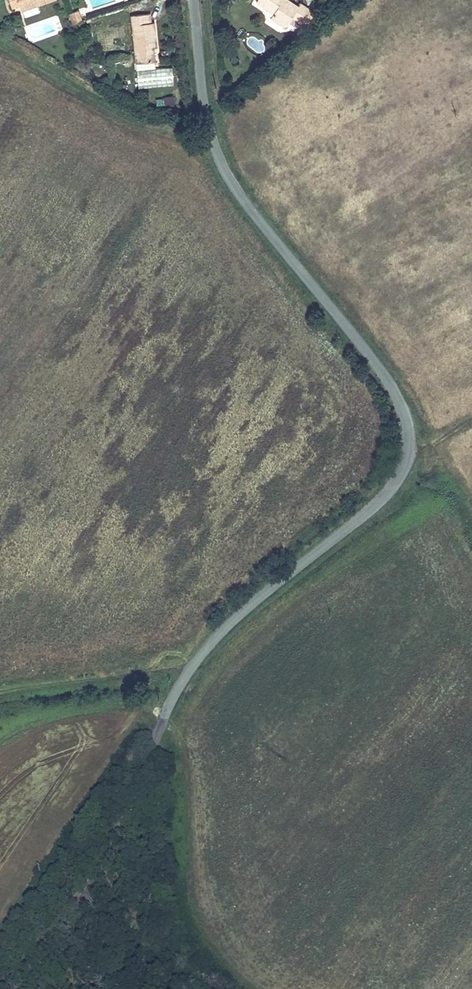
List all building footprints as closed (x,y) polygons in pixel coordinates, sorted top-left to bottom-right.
[(11,8),(20,5),(22,11),(54,0),(9,0),(11,8)] [(291,0),(254,0),(251,5),(267,15),(271,20),(283,27),(289,24),(305,22),(311,23),(317,12),(301,2),(299,5),(291,0)] [(83,20),(79,10),(69,14),(72,24),(83,20)] [(158,48),(157,22),(152,22),(152,14),(131,15),(134,51),(143,50),(145,60),(156,59),(155,48),(158,48)] [(145,60),(143,50),(134,51),(135,61),(145,60)]
